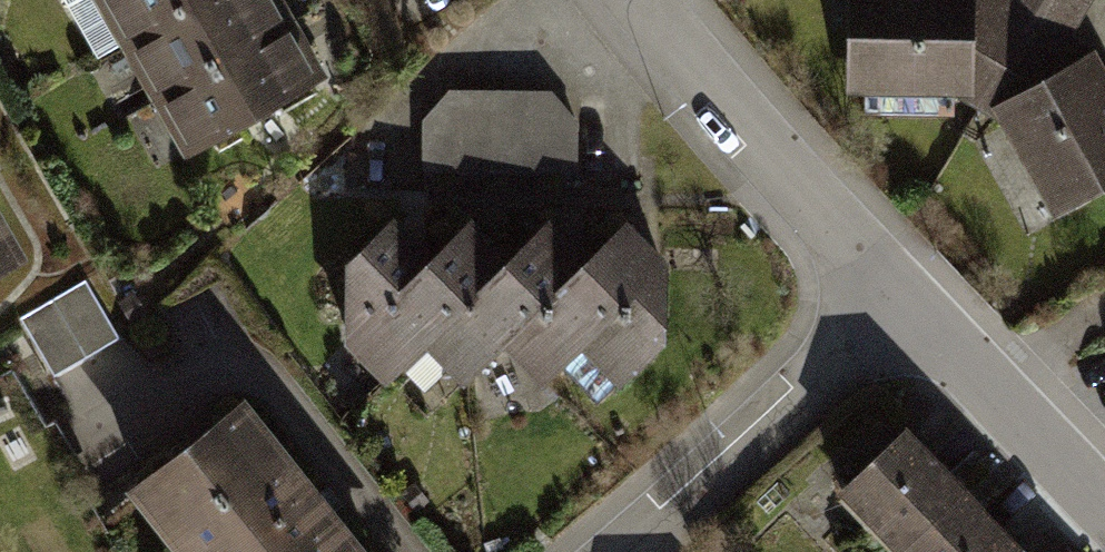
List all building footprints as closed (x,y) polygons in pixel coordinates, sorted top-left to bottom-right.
[(182,157),(332,72),(291,0),(93,0),(182,157)] [(954,92),(973,92),(974,15),(974,0),(845,0),(844,91),(954,92)] [(998,116),(989,99),(1061,62),(1095,44),(1072,28),(1090,0),(974,0),(974,15),(973,92),(954,92),(998,116)] [(1095,44),(1061,62),(989,99),(998,116),(1051,212),(1104,183),(1104,63),(1095,44)] [(553,88),(450,87),(423,117),(422,166),(578,170),(579,118),(553,88)] [(38,268),(0,203),(0,290),(38,268)] [(460,378),(499,340),(540,380),(579,342),(618,380),(664,334),(666,254),(621,208),(581,246),(544,208),(505,245),(467,206),(426,245),(391,209),(342,256),(342,337),(384,379),(423,341),(460,378)] [(86,281),(20,320),(54,377),(120,339),(86,281)] [(245,401),(127,494),(172,551),(366,551),(245,401)] [(837,494),(892,551),(898,551),(965,489),(907,428),(837,494)] [(898,551),(1020,551),(1022,550),(965,489),(898,551)]
